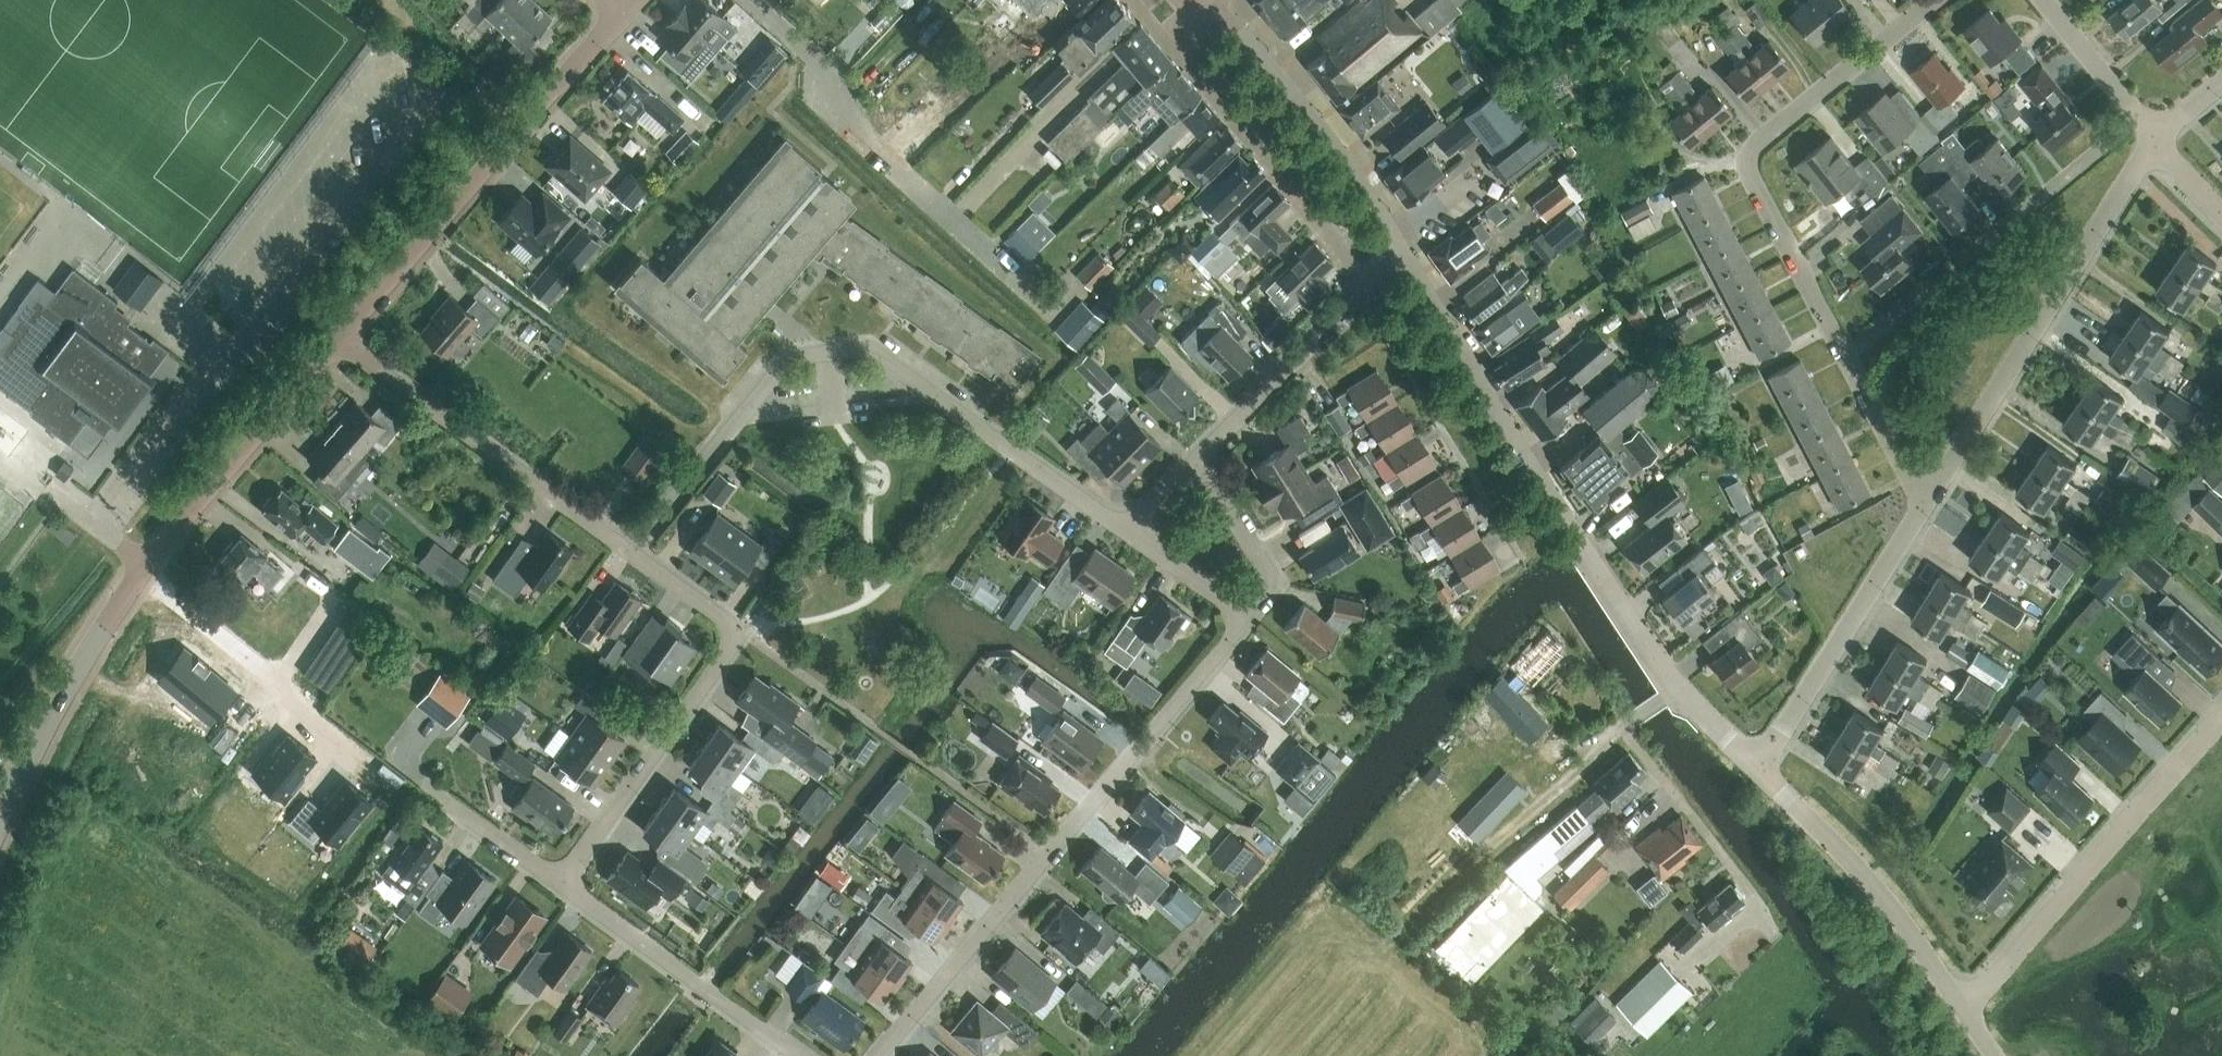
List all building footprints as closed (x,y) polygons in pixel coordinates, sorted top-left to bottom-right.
[(449,3),(461,14),(474,0),(451,0),(449,3)] [(455,21),(468,32),(474,26),(481,33),(492,22),(502,31),(531,0),(497,0),(489,9),(479,0),(474,0),(461,14),(455,21)] [(502,31),(514,42),(503,53),(511,60),(505,66),(517,77),(538,54),(526,44),(551,16),(534,0),(531,0),(502,31)] [(677,14),(718,49),(727,37),(728,38),(737,28),(704,0),(690,0),(687,4),(686,4),(677,14)] [(1032,15),(1042,5),(1047,0),(1018,0),(1032,15)] [(1135,14),(1121,0),(1101,0),(1057,43),(1068,54),(1062,59),(1064,62),(1031,94),(1038,101),(1034,104),(1037,107),(1072,73),(1070,70),(1076,64),(1079,67),(1135,14)] [(1042,5),(1052,15),(1069,0),(1047,0),(1042,5)] [(1099,0),(1069,0),(1083,15),(1099,0)] [(1282,34),(1288,35),(1324,5),(1325,6),(1329,3),(1326,0),(1253,0),(1282,34)] [(1336,100),(1419,30),(1407,15),(1400,21),(1389,8),(1395,2),(1394,0),(1358,0),(1315,36),(1326,49),(1306,65),(1336,100)] [(1459,8),(1452,0),(1431,0),(1414,14),(1430,33),(1459,8)] [(1756,0),(1739,0),(1758,26),(1769,18),(1756,0)] [(1791,14),(1814,43),(1851,13),(1840,0),(1808,0),(1791,14)] [(2161,7),(2155,0),(2129,0),(2109,16),(2125,36),(2161,7)] [(2221,13),(2211,0),(2198,0),(2173,21),(2178,26),(2153,46),(2172,69),(2207,40),(2200,31),(2221,13)] [(1726,7),(1714,16),(1726,31),(1735,24),(1738,21),(1726,7)] [(892,17),(883,9),(871,21),(879,30),(892,17)] [(1018,26),(1004,10),(987,25),(988,26),(1002,40),(1018,26)] [(2019,73),(2036,59),(2019,38),(2020,37),(2010,25),(2005,29),(1991,10),(1965,30),(1991,63),(2003,53),(2019,73)] [(718,49),(677,14),(669,24),(670,24),(660,36),(669,44),(660,54),(690,81),(718,49)] [(1667,44),(1678,35),(1661,14),(1650,23),(1667,44)] [(1130,61),(1072,116),(1091,137),(1110,118),(1116,112),(1114,110),(1170,57),(1140,21),(1115,45),(1130,61)] [(1756,50),(1735,24),(1726,31),(1767,82),(1789,64),(1769,40),(1756,50)] [(1767,82),(1726,31),(1718,38),(1739,64),(1726,75),(1746,99),(1767,82)] [(760,88),(789,55),(769,38),(740,70),(760,88)] [(1948,99),(1966,85),(1957,74),(1953,77),(1936,55),(1913,73),(1936,103),(1926,111),(1939,128),(1959,112),(1948,99)] [(1171,59),(1122,104),(1134,117),(1150,101),(1171,123),(1172,124),(1201,95),(1179,68),(1171,59)] [(1690,86),(1678,71),(1670,61),(1662,67),(1670,77),(1669,78),(1710,129),(1732,112),(1712,87),(1698,98),(1689,87),(1690,86)] [(1710,129),(1669,78),(1670,77),(1662,67),(1652,76),(1681,112),(1669,121),(1688,146),(1710,129)] [(2056,148),(2084,125),(2067,105),(2071,102),(2043,68),(2023,84),(2047,113),(2034,122),(2056,148)] [(1995,79),(1990,83),(1979,70),(1974,75),(1990,95),(1992,98),(2003,89),(1995,79)] [(672,131),(684,117),(656,92),(654,94),(628,72),(604,100),(631,123),(645,107),(672,131)] [(1471,84),(1463,73),(1453,81),(1461,92),(1471,84)] [(759,88),(747,77),(738,87),(750,98),(759,88)] [(1361,135),(1398,106),(1376,78),(1340,108),(1361,135)] [(477,99),(483,91),(475,84),(468,92),(477,99)] [(2003,110),(2018,98),(2009,87),(1995,99),(2003,110)] [(1465,113),(1492,149),(1526,123),(1499,88),(1465,113)] [(1886,94),(1856,118),(1882,152),(1906,133),(1915,145),(1922,154),(1940,140),(1933,131),(1916,109),(1905,118),(1886,94)] [(1166,127),(1135,156),(1142,164),(1155,152),(1158,155),(1164,150),(1160,146),(1172,134),(1179,128),(1183,131),(1190,124),(1200,134),(1219,116),(1201,95),(1172,124),(1171,123),(1166,127)] [(1426,101),(1382,135),(1399,157),(1443,123),(1426,101)] [(735,114),(723,103),(714,113),(726,124),(735,114)] [(938,107),(930,115),(941,126),(949,119),(938,107)] [(1505,180),(1557,140),(1540,118),(1487,158),(1494,166),(1492,168),(1498,175),(1500,173),(1505,180)] [(1202,179),(1241,142),(1227,127),(1221,133),(1217,128),(1184,160),(1202,179)] [(680,160),(697,140),(686,130),(668,150),(680,160)] [(608,170),(571,137),(548,164),(571,184),(570,186),(585,199),(599,183),(597,182),(608,170)] [(731,335),(805,250),(819,260),(824,253),(844,267),(842,270),(991,377),(995,372),(1016,386),(1038,356),(998,327),(838,211),(849,199),(818,172),(821,168),(785,138),(756,172),(674,267),(675,267),(665,278),(641,258),(617,286),(722,377),(746,348),(731,335)] [(1854,167),(1831,138),(1797,165),(1826,202),(1848,184),(1863,203),(1889,182),(1868,156),(1854,167)] [(1975,138),(1953,156),(1971,177),(1981,169),(2000,191),(2024,171),(1996,138),(1984,148),(1975,138)] [(1971,177),(1953,156),(1942,142),(1919,162),(1939,186),(1926,196),(1953,230),(1979,208),(1961,186),(1971,177)] [(1445,172),(1424,145),(1385,175),(1406,203),(1445,172)] [(1217,219),(1266,171),(1253,157),(1247,162),(1238,153),(1194,196),(1217,219)] [(1575,201),(1588,191),(1569,167),(1556,176),(1560,181),(1533,202),(1546,219),(1573,198),(1575,201)] [(631,207),(649,188),(629,171),(612,191),(631,207)] [(1168,206),(1183,190),(1171,178),(1155,193),(1168,206)] [(1674,194),(1691,226),(1721,210),(1704,178),(1674,194)] [(1291,235),(1273,217),(1289,201),(1271,182),(1230,224),(1242,236),(1243,236),(1260,253),(1269,244),(1276,251),(1291,235)] [(557,227),(568,215),(543,194),(533,205),(521,195),(499,219),(537,252),(559,228),(557,227)] [(1897,246),(1919,228),(1892,195),(1862,220),(1879,241),(1871,247),(1879,255),(1865,267),(1882,289),(1912,264),(1897,246)] [(1572,215),(1575,212),(1582,219),(1589,213),(1579,200),(1567,210),(1569,212),(1572,215)] [(1648,200),(1622,212),(1628,224),(1654,212),(1648,200)] [(1829,227),(1839,219),(1830,207),(1819,215),(1829,227)] [(1738,243),(1721,210),(1691,226),(1708,259),(1738,243)] [(1559,251),(1584,230),(1572,215),(1569,212),(1544,233),(1559,251)] [(1427,251),(1449,280),(1471,264),(1469,261),(1487,247),(1482,239),(1483,239),(1484,237),(1485,234),(1485,232),(1485,231),(1484,230),(1483,228),(1482,226),(1481,226),(1480,225),(1478,225),(1476,225),(1474,225),(1472,226),(1469,223),(1452,237),(1449,234),(1427,251)] [(1018,225),(1003,240),(1025,262),(1040,247),(1018,225)] [(585,230),(533,290),(549,303),(601,244),(585,230)] [(1205,264),(1226,243),(1213,230),(1193,251),(1205,264)] [(1331,287),(1319,274),(1333,261),(1313,240),(1276,276),(1296,296),(1297,295),(1309,308),(1331,287)] [(1557,250),(1549,240),(1536,250),(1544,261),(1557,250)] [(1169,253),(1180,263),(1191,252),(1180,242),(1169,253)] [(1755,275),(1738,243),(1708,259),(1725,291),(1755,275)] [(2187,244),(2171,267),(2200,287),(2210,294),(2216,285),(2206,278),(2215,264),(2187,244)] [(1091,289),(1114,266),(1099,251),(1076,274),(1091,289)] [(141,309),(163,280),(141,264),(119,293),(141,309)] [(2171,267),(2156,289),(2185,309),(2200,287),(2171,267)] [(1502,283),(1494,272),(1464,294),(1469,300),(1462,304),(1474,321),(1510,294),(1528,277),(1522,268),(1502,283)] [(167,350),(152,339),(150,342),(108,312),(115,302),(70,269),(45,303),(38,298),(28,312),(28,311),(27,312),(13,331),(2,323),(0,327),(0,383),(34,408),(29,415),(88,458),(114,422),(118,425),(150,380),(147,378),(167,350)] [(1772,308),(1755,275),(1725,291),(1742,324),(1772,308)] [(477,297),(466,310),(449,295),(431,317),(432,318),(421,332),(447,354),(471,327),(483,337),(510,305),(483,283),(482,284),(482,285),(473,295),(477,297)] [(2210,294),(2221,302),(2221,289),(2216,285),(2210,294)] [(1472,325),(1491,352),(1537,317),(1526,303),(1530,300),(1522,289),(1477,322),(1476,322),(1472,325)] [(1162,302),(1150,290),(1133,306),(1145,318),(1162,302)] [(1104,320),(1116,307),(1102,294),(1090,307),(1104,320)] [(2204,302),(2218,311),(2219,312),(2221,308),(2221,302),(2210,294),(2204,302)] [(1666,318),(1678,312),(1672,300),(1660,306),(1666,318)] [(1229,334),(1240,323),(1219,301),(1197,323),(1209,336),(1198,347),(1201,349),(1198,352),(1208,361),(1210,359),(1229,377),(1250,355),(1229,334)] [(1078,351),(1106,322),(1104,320),(1090,307),(1085,302),(1057,332),(1078,351)] [(1145,318),(1133,306),(1122,317),(1150,345),(1161,334),(1145,318)] [(1789,340),(1772,308),(1742,324),(1759,356),(1789,340)] [(2140,311),(2125,334),(2154,354),(2153,354),(2163,361),(2178,371),(2183,363),(2159,346),(2169,331),(2140,311)] [(1678,330),(1689,324),(1684,314),(1673,320),(1678,330)] [(1537,339),(1532,343),(1529,338),(1499,357),(1503,362),(1496,367),(1507,385),(1544,362),(1538,353),(1544,348),(1541,344),(1563,329),(1553,315),(1531,330),(1537,339)] [(1288,335),(1285,333),(1277,324),(1263,338),(1271,346),(1273,349),(1288,335)] [(1580,382),(1615,353),(1593,328),(1557,359),(1567,370),(1544,390),(1540,385),(1515,403),(1541,438),(1566,420),(1563,416),(1589,393),(1580,382)] [(2163,361),(2153,354),(2154,354),(2125,334),(2109,356),(2138,376),(2148,362),(2173,379),(2178,371),(2163,361)] [(1116,380),(1088,352),(1075,365),(1103,394),(1116,380)] [(1769,376),(1786,409),(1817,393),(1800,360),(1769,376)] [(1187,404),(1198,393),(1171,366),(1146,391),(1173,418),(1178,414),(1186,413),(1186,407),(1187,407),(1187,404)] [(1646,368),(1632,366),(1582,407),(1606,437),(1619,427),(1632,416),(1657,395),(1656,381),(1646,368)] [(1717,386),(1731,379),(1724,366),(1710,373),(1717,386)] [(1376,370),(1348,388),(1348,389),(1336,396),(1341,405),(1353,397),(1367,419),(1395,401),(1376,370)] [(2093,379),(2078,401),(2130,437),(2136,429),(2113,412),(2122,399),(2093,379)] [(1311,395),(1305,387),(1287,400),(1294,409),(1311,395)] [(2205,399),(2208,394),(2198,387),(2194,392),(2205,399)] [(1724,408),(1736,402),(1730,390),(1718,397),(1724,408)] [(2195,411),(2167,391),(2156,407),(2185,426),(2195,411)] [(1834,426),(1817,393),(1786,409),(1803,442),(1834,426)] [(2188,424),(2206,436),(2215,422),(2221,412),(2221,403),(2208,394),(2197,410),(2188,424)] [(1118,422),(1109,431),(1099,422),(1142,464),(1161,445),(1129,413),(1131,412),(1117,398),(1106,409),(1118,422)] [(1414,432),(1395,401),(1367,419),(1355,427),(1360,435),(1372,428),(1386,450),(1414,432)] [(2130,437),(2078,401),(2063,424),(2092,444),(2102,429),(2125,445),(2130,437)] [(384,444),(402,423),(380,404),(371,414),(357,402),(332,430),(361,455),(376,438),(384,444)] [(1338,407),(1326,414),(1340,435),(1351,428),(1338,407)] [(1253,479),(1262,494),(1304,468),(1295,453),(1308,445),(1303,437),(1311,432),(1300,414),(1276,429),(1286,445),(1254,466),(1253,464),(1252,465),(1258,476),(1254,480),(1254,479),(1253,479)] [(2198,437),(2185,429),(2168,417),(2161,428),(2178,439),(2190,448),(2198,437)] [(1142,464),(1099,422),(1069,452),(1091,473),(1102,462),(1123,483),(1142,464)] [(1852,458),(1834,426),(1803,442),(1821,475),(1852,458)] [(1632,471),(1657,452),(1639,428),(1632,433),(1627,437),(1619,427),(1606,437),(1604,439),(1600,434),(1560,467),(1589,502),(1628,469),(1630,472),(1632,471)] [(346,473),(361,455),(332,430),(308,459),(322,471),(313,481),(335,501),(354,480),(346,473)] [(1434,463),(1414,432),(1386,450),(1399,472),(1387,480),(1393,489),(1405,481),(1434,463)] [(643,481),(667,450),(646,434),(622,465),(643,481)] [(1757,451),(1767,445),(1763,438),(1753,444),(1757,451)] [(2047,446),(2032,469),(2060,489),(2061,488),(2070,494),(2069,495),(2085,505),(2090,497),(2066,481),(2076,466),(2047,446)] [(1359,456),(1363,464),(1374,457),(1370,449),(1359,456)] [(2128,457),(2117,473),(2147,494),(2153,486),(2158,477),(2128,457)] [(1869,491),(1852,458),(1821,475),(1838,507),(1869,491)] [(57,470),(54,473),(63,480),(66,477),(73,467),(64,461),(57,470)] [(2206,478),(2221,493),(2221,461),(2206,478)] [(1764,479),(1759,467),(1749,472),(1755,483),(1764,479)] [(1313,482),(1304,468),(1262,494),(1271,509),(1272,508),(1272,507),(1277,505),(1283,516),(1284,515),(1283,514),(1310,498),(1320,514),(1338,503),(1343,500),(1326,474),(1313,482)] [(2045,511),(2060,489),(2032,469),(2016,491),(2045,511)] [(720,506),(737,485),(719,471),(703,492),(720,506)] [(1460,505),(1441,475),(1412,493),(1400,501),(1406,509),(1418,502),(1431,523),(1460,505)] [(1667,515),(1685,501),(1668,479),(1635,504),(1652,526),(1626,546),(1643,571),(1685,538),(1667,515)] [(1385,493),(1393,489),(1387,480),(1380,485),(1385,493)] [(1366,486),(1343,500),(1338,503),(1367,549),(1395,532),(1366,486)] [(2126,505),(2104,487),(2093,500),(2116,518),(2118,516),(2125,522),(2133,511),(2126,505)] [(2190,503),(2215,527),(2221,534),(2221,502),(2206,487),(2190,503)] [(337,524),(317,507),(316,508),(304,498),(299,504),(281,488),(273,497),(272,495),(263,505),(265,507),(263,509),(281,525),(279,527),(289,535),(291,533),(293,535),(304,523),(324,540),(337,524)] [(2085,505),(2069,495),(2065,502),(2080,512),(2085,505)] [(1752,507),(1747,497),(1734,504),(1738,513),(1752,507)] [(1052,518),(1026,499),(999,536),(1026,555),(1029,551),(1046,563),(1061,542),(1044,530),(1052,518)] [(1391,506),(1390,507),(1396,516),(1396,515),(1406,509),(1400,501),(1391,506)] [(1479,536),(1460,505),(1431,523),(1431,524),(1419,531),(1424,540),(1436,532),(1450,554),(1479,536)] [(711,567),(739,529),(717,513),(690,551),(711,567)] [(1806,540),(1830,526),(1823,513),(1799,528),(1794,532),(1799,540),(1804,537),(1806,540)] [(1740,522),(1748,532),(1759,524),(1751,514),(1740,522)] [(2001,514),(1986,536),(2036,571),(2043,562),(2021,546),(2030,533),(2001,514)] [(1360,553),(1341,523),(1319,538),(1321,541),(1299,555),(1313,577),(1326,569),(1328,573),(1360,553)] [(2083,549),(2091,535),(2072,523),(2063,537),(2083,549)] [(350,527),(334,548),(373,576),(390,553),(379,545),(377,548),(350,527)] [(733,583),(760,545),(739,529),(711,567),(733,583)] [(1419,531),(1409,538),(1416,549),(1426,543),(1424,540),(1419,531)] [(572,550),(547,532),(529,558),(515,547),(492,579),(515,595),(529,576),(545,587),(572,550)] [(769,532),(763,541),(775,550),(781,541),(769,532)] [(271,587),(282,573),(265,558),(268,554),(260,546),(258,548),(241,534),(235,542),(232,540),(224,550),(226,551),(219,560),(244,582),(253,572),(271,587)] [(1499,568),(1479,536),(1450,554),(1464,577),(1452,584),(1457,593),(1469,585),(1470,586),(1499,568)] [(2036,571),(1986,536),(1970,558),(1998,578),(1999,578),(2002,573),(2008,565),(2030,581),(2036,571)] [(2134,538),(2119,555),(2127,562),(2154,587),(2169,571),(2142,546),(2134,538)] [(2082,556),(2059,540),(2051,551),(2074,568),(2082,556)] [(1699,574),(1714,562),(1703,547),(1677,568),(1686,579),(1662,597),(1692,635),(1708,622),(1697,607),(1714,594),(1699,574)] [(1112,605),(1134,576),(1095,548),(1078,571),(1064,561),(1042,591),(1065,607),(1082,584),(1112,605)] [(447,552),(434,570),(455,585),(468,568),(447,552)] [(1768,568),(1767,578),(1771,584),(1782,576),(1774,564),(1768,568)] [(2113,564),(2092,587),(2101,595),(2121,572),(2113,564)] [(1941,572),(1926,596),(1981,631),(1986,622),(1961,606),(1971,591),(1941,572)] [(2007,573),(1999,586),(2026,601),(2033,589),(2007,573)] [(956,574),(951,580),(960,586),(964,580),(956,574)] [(481,587),(473,581),(464,592),(473,599),(481,587)] [(641,599),(615,581),(594,611),(583,604),(568,625),(588,640),(600,624),(615,635),(641,599)] [(1794,594),(1785,581),(1774,589),(1784,602),(1794,594)] [(1444,603),(1454,597),(1447,584),(1436,590),(1444,603)] [(1991,588),(1982,603),(2016,623),(2026,607),(2018,602),(1992,586),(1991,588)] [(1020,592),(1010,605),(1024,615),(1034,601),(1020,592)] [(2158,628),(2206,673),(2221,656),(2221,643),(2180,604),(2180,605),(2167,593),(2157,604),(2169,616),(2158,628)] [(1185,612),(1161,595),(1142,621),(1131,613),(1104,651),(1126,666),(1146,637),(1160,647),(1161,645),(1168,646),(1173,638),(1173,633),(1171,632),(1185,612)] [(2105,604),(2096,595),(2090,601),(2099,610),(2105,604)] [(1304,603),(1284,628),(1319,657),(1339,633),(1338,632),(1350,618),(1361,620),(1365,603),(1334,596),(1330,613),(1331,614),(1325,621),(1304,603)] [(1981,631),(1926,596),(1911,620),(1941,638),(1951,623),(1976,639),(1981,631)] [(1747,649),(1760,638),(1739,611),(1721,625),(1735,643),(1712,661),(1729,683),(1757,661),(1747,649)] [(1801,612),(1792,619),(1796,625),(1805,618),(1801,612)] [(670,680),(695,646),(677,633),(680,627),(668,618),(652,640),(641,631),(624,654),(648,672),(652,667),(670,680)] [(367,636),(345,621),(317,661),(320,662),(310,677),(329,691),(367,636)] [(1557,649),(1563,642),(1549,628),(1534,645),(1531,642),(1511,664),(1532,684),(1561,654),(1557,649)] [(2150,671),(2162,658),(2133,632),(2112,655),(2137,677),(2125,690),(2160,722),(2181,700),(2150,671)] [(629,645),(618,638),(611,648),(621,656),(629,645)] [(1898,641),(1883,665),(1936,698),(1942,689),(1918,674),(1927,660),(1898,641)] [(2010,668),(1979,649),(1978,651),(1976,650),(1973,655),(1952,642),(1945,654),(1999,687),(2010,668)] [(184,648),(163,674),(172,681),(168,686),(199,711),(210,720),(219,708),(234,689),(208,668),(210,666),(198,657),(197,658),(184,648)] [(1298,677),(1265,650),(1247,672),(1272,693),(1263,704),(1283,721),(1300,700),(1308,690),(1308,686),(1298,677)] [(1005,671),(1020,678),(1028,663),(1012,656),(1005,671)] [(1936,698),(1883,665),(1868,688),(1898,707),(1908,691),(1931,706),(1936,698)] [(1066,695),(1028,670),(1020,684),(1025,688),(1024,690),(1053,712),(1066,695)] [(1981,712),(1997,689),(1971,672),(1955,695),(1981,712)] [(438,674),(418,699),(445,721),(465,695),(438,674)] [(798,703),(770,683),(769,685),(755,675),(736,700),(770,725),(763,735),(800,762),(805,755),(815,741),(786,720),(798,703)] [(529,695),(531,682),(518,679),(516,692),(529,695)] [(1161,690),(1147,681),(1137,696),(1150,705),(1161,690)] [(2020,699),(2027,705),(2039,692),(2032,686),(2020,699)] [(1532,762),(1554,741),(1504,688),(1482,709),(1532,762)] [(625,740),(598,721),(608,708),(585,691),(575,705),(587,713),(571,735),(609,762),(625,740)] [(2093,722),(2080,736),(2092,748),(2090,750),(2102,760),(2103,758),(2117,770),(2139,746),(2116,726),(2127,714),(2101,691),(2082,712),(2093,722)] [(485,722),(506,737),(523,714),(501,699),(485,722)] [(1219,728),(1216,731),(1220,734),(1215,740),(1213,747),(1215,755),(1221,760),(1229,760),(1236,756),(1240,751),(1248,757),(1268,732),(1240,710),(1238,713),(1223,701),(1208,719),(1219,728)] [(2006,717),(2015,725),(2027,713),(2018,705),(2006,717)] [(1934,722),(1907,707),(1899,721),(1926,736),(1934,722)] [(1017,740),(992,722),(977,710),(971,718),(987,730),(981,738),(1006,756),(1017,740)] [(1080,767),(1101,738),(1064,711),(1043,740),(1080,767)] [(1854,711),(1839,734),(1869,753),(1879,760),(1880,758),(1895,768),(1900,759),(1875,744),(1884,730),(1854,711)] [(781,752),(771,745),(748,728),(741,739),(719,723),(704,745),(739,770),(754,749),(773,763),(781,752)] [(862,761),(876,741),(864,732),(850,751),(862,761)] [(271,751),(254,773),(286,799),(303,777),(301,775),(316,756),(289,734),(274,753),(271,751)] [(1879,760),(1869,753),(1839,734),(1825,757),(1854,776),(1863,762),(1874,768),(1875,767),(1890,776),(1895,768),(1880,758),(1879,760)] [(609,762),(571,735),(556,757),(593,784),(609,762)] [(1296,787),(1320,758),(1298,740),(1274,769),(1296,787)] [(507,743),(495,761),(520,779),(510,793),(518,798),(512,807),(527,818),(528,817),(552,834),(572,805),(527,772),(534,762),(507,743)] [(1991,764),(1999,752),(1998,751),(1986,743),(1978,756),(1981,758),(1991,764)] [(2069,776),(2080,764),(2056,743),(2038,762),(2051,774),(2036,791),(2070,822),(2093,798),(2069,776)] [(704,745),(689,766),(714,784),(706,795),(713,799),(729,811),(743,791),(730,782),(739,770),(704,745)] [(1328,749),(1320,758),(1333,769),(1341,760),(1328,749)] [(1553,849),(1560,842),(1589,816),(1591,818),(1611,799),(1617,805),(1643,784),(1638,778),(1648,770),(1631,749),(1595,781),(1599,786),(1579,803),(1548,829),(1505,868),(1508,871),(1434,948),(1471,983),(1543,907),(1534,898),(1541,890),(1542,882),(1537,877),(1560,856),(1553,849)] [(1942,775),(1950,762),(1937,754),(1929,767),(1942,775)] [(805,755),(800,762),(819,776),(824,769),(805,755)] [(1019,755),(999,783),(1031,806),(1033,803),(1044,810),(1059,789),(1048,781),(1051,778),(1019,755)] [(1434,762),(1421,776),(1434,788),(1447,775),(1434,762)] [(1511,809),(1522,797),(1503,779),(1492,791),(1511,809)] [(345,780),(322,809),(309,798),(289,821),(313,841),(323,829),(340,842),(372,802),(345,780)] [(818,783),(797,811),(801,813),(814,823),(835,795),(818,783)] [(736,815),(729,811),(713,799),(706,810),(674,787),(658,808),(693,833),(702,821),(711,828),(717,819),(727,826),(736,815)] [(2008,787),(1989,811),(2012,830),(2029,809),(2008,787)] [(1165,842),(1184,820),(1181,817),(1185,813),(1170,801),(1167,805),(1149,790),(1130,812),(1143,823),(1128,839),(1151,858),(1165,841),(1165,842)] [(1484,793),(1457,822),(1477,842),(1505,812),(1484,793)] [(871,813),(883,822),(897,805),(885,795),(871,813)] [(945,854),(983,880),(992,867),(995,869),(998,865),(996,864),(1004,854),(972,831),(980,820),(954,801),(934,828),(953,842),(945,854)] [(509,813),(501,807),(492,819),(501,826),(509,813)] [(684,846),(693,833),(658,808),(643,830),(673,851),(665,861),(690,880),(701,864),(700,857),(684,846)] [(1681,857),(1700,841),(1679,817),(1661,832),(1658,828),(1637,846),(1663,877),(1684,860),(1681,857)] [(442,843),(416,823),(389,859),(391,860),(381,875),(406,893),(403,896),(416,905),(438,874),(426,865),(442,843)] [(859,850),(866,840),(856,832),(848,843),(859,850)] [(1212,857),(1235,876),(1241,868),(1247,873),(1254,865),(1256,867),(1264,858),(1232,832),(1212,857)] [(1600,833),(1562,869),(1568,875),(1606,839),(1600,833)] [(792,856),(800,845),(790,837),(781,848),(792,856)] [(2025,875),(2034,864),(2003,837),(1975,870),(1977,872),(1966,886),(1972,892),(1985,902),(1992,908),(2003,895),(2006,897),(2014,887),(2015,887),(2025,875)] [(392,845),(384,839),(379,846),(387,851),(392,845)] [(899,856),(912,865),(916,868),(910,877),(903,887),(949,921),(963,901),(942,886),(951,874),(922,852),(909,843),(899,856)] [(762,856),(775,865),(782,855),(770,846),(762,856)] [(1168,881),(1145,861),(1134,875),(1101,847),(1082,870),(1103,888),(1102,890),(1102,896),(1107,900),(1113,900),(1115,898),(1118,901),(1130,887),(1149,903),(1168,881)] [(670,897),(685,877),(659,858),(652,868),(628,851),(607,879),(645,907),(658,888),(670,897)] [(1566,910),(1608,870),(1593,855),(1552,895),(1566,910)] [(465,921),(494,880),(468,861),(455,879),(443,870),(426,893),(430,895),(418,911),(433,922),(444,906),(465,921)] [(1670,876),(1649,903),(1662,913),(1682,885),(1670,876)] [(820,901),(833,908),(844,885),(830,879),(820,901)] [(1727,883),(1698,908),(1690,899),(1678,910),(1685,919),(1688,922),(1671,938),(1683,951),(1702,933),(1696,927),(1705,919),(1713,927),(1728,913),(1727,912),(1741,898),(1727,883)] [(706,891),(717,898),(722,891),(711,884),(706,891)] [(851,896),(861,903),(869,893),(859,885),(851,896)] [(1177,886),(1163,903),(1186,922),(1200,905),(1177,886)] [(1214,901),(1229,914),(1242,900),(1227,886),(1214,901)] [(949,921),(903,887),(895,897),(886,890),(871,910),(888,922),(896,911),(935,940),(949,921)] [(684,898),(702,910),(707,902),(690,889),(684,898)] [(509,964),(544,916),(517,896),(482,944),(509,964)] [(1091,942),(1103,952),(1120,932),(1089,906),(1080,917),(1065,904),(1042,931),(1076,960),(1091,942)] [(883,940),(891,929),(869,913),(847,944),(898,981),(912,962),(883,940)] [(352,928),(338,946),(351,956),(364,937),(352,928)] [(581,965),(592,950),(567,933),(549,957),(537,948),(515,978),(536,993),(549,976),(565,988),(574,974),(577,976),(584,966),(581,965)] [(898,981),(847,944),(835,960),(841,965),(830,980),(842,988),(851,976),(884,1000),(898,981)] [(1055,981),(1015,948),(992,975),(1032,1008),(1055,981)] [(802,949),(797,956),(805,961),(810,954),(802,949)] [(1647,1035),(1691,992),(1659,959),(1615,1002),(1647,1035)] [(822,976),(803,962),(786,985),(806,999),(807,997),(814,1002),(803,1017),(827,1035),(826,1036),(843,1048),(863,1020),(822,991),(815,986),(822,976)] [(630,996),(639,984),(617,969),(610,980),(606,977),(586,1005),(615,1025),(633,999),(630,996)] [(452,1021),(474,992),(447,972),(425,1001),(452,1021)] [(1106,1004),(1076,979),(1066,991),(1096,1016),(1106,1004)] [(1561,999),(1552,1008),(1562,1018),(1571,1008),(1561,999)] [(982,1055),(1007,1026),(1028,1045),(1038,1033),(1000,1001),(990,1012),(977,1001),(952,1031),(982,1055)] [(1574,1028),(1588,1043),(1614,1018),(1600,1002),(1574,1028)] [(566,1041),(583,1018),(570,1007),(552,1031),(566,1041)] [(1118,1016),(1108,1007),(1099,1017),(1110,1026),(1118,1016)] [(717,1041),(706,1055),(738,1055),(717,1041)]
